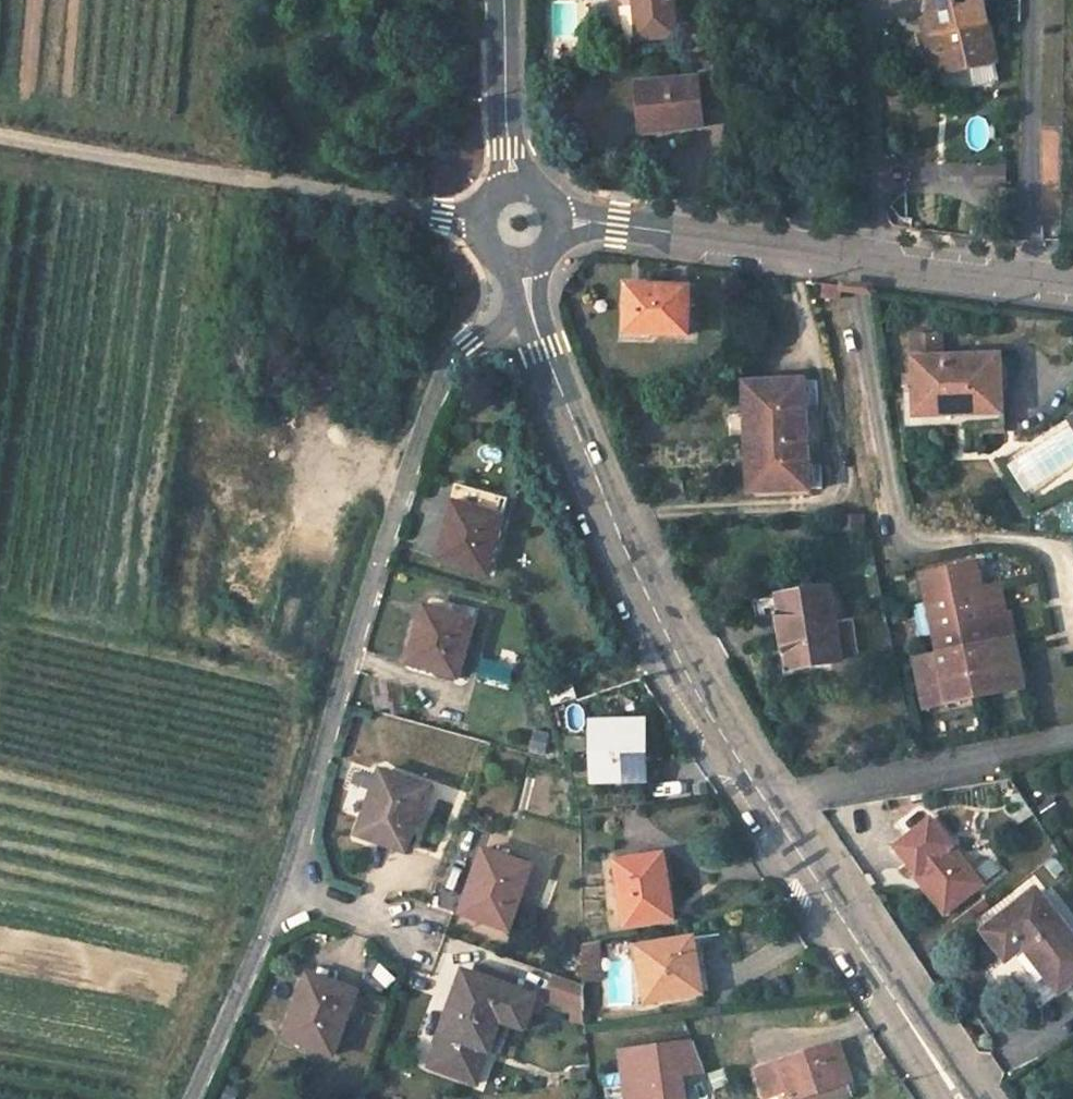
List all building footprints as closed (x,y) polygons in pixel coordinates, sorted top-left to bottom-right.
[(674,0),(636,0),(640,36),(677,33),(674,0)] [(982,0),(931,0),(933,8),(929,13),(943,73),(997,60),(982,0)] [(704,124),(700,77),(641,82),(645,130),(704,124)] [(687,336),(687,287),(665,287),(664,293),(625,291),(625,335),(687,336)] [(912,337),(913,359),(914,388),(904,388),(905,427),(980,424),(980,431),(1002,430),(999,356),(940,358),(939,336),(912,337)] [(805,381),(751,384),(756,493),(810,491),(805,381)] [(751,384),(744,384),(749,493),(756,493),(751,384)] [(487,573),(503,517),(508,498),(464,485),(459,505),(449,537),(445,536),(438,559),(487,573)] [(839,519),(840,531),(863,530),(862,517),(839,519)] [(925,708),(1024,688),(1013,639),(1008,616),(987,621),(980,590),(975,564),(923,575),(939,654),(914,659),(925,708)] [(1008,616),(1001,585),(980,590),(987,621),(1008,616)] [(830,589),(779,596),(789,668),(840,660),(830,589)] [(473,621),(425,607),(418,630),(423,631),(413,664),(457,677),(473,621)] [(576,699),(570,679),(548,686),(554,706),(576,699)] [(595,781),(617,780),(644,780),(643,723),(594,723),(595,781)] [(617,780),(617,788),(652,788),(650,723),(643,723),(644,780),(617,780)] [(406,851),(429,789),(381,772),(373,795),(377,796),(363,835),(406,851)] [(982,884),(937,827),(901,855),(916,874),(920,871),(927,880),(922,883),(920,885),(943,914),(982,884)] [(531,867),(484,850),(475,873),(479,875),(465,914),(509,930),(531,867)] [(665,855),(614,863),(624,927),(670,920),(667,904),(673,903),(665,855)] [(920,871),(916,874),(922,883),(927,880),(920,871)] [(985,932),(1004,956),(1020,942),(1060,991),(1072,981),(1072,937),(1037,890),(985,932)] [(702,993),(693,938),(638,948),(647,1002),(702,993)] [(583,966),(600,965),(599,950),(583,955),(583,966)] [(516,979),(476,965),(473,976),(468,974),(455,1014),(450,1012),(431,1067),(455,1075),(459,1066),(482,1073),(500,1021),(526,1030),(536,998),(512,989),(516,979)] [(601,989),(600,965),(583,966),(583,984),(583,989),(601,989)] [(460,971),(447,1011),(450,1012),(455,1014),(468,974),(460,971)] [(583,989),(583,984),(556,975),(548,998),(584,1010),(583,989)] [(356,991),(312,976),(298,1016),(294,1014),(286,1037),(333,1054),(356,991)] [(693,1041),(620,1051),(626,1098),(684,1098),(681,1076),(705,1073),(693,1041)] [(755,1069),(764,1098),(784,1092),(787,1098),(796,1098),(848,1083),(851,1082),(839,1043),(755,1069)] [(478,1083),(482,1073),(459,1066),(455,1075),(478,1083)] [(852,1097),(848,1083),(796,1098),(846,1098),(852,1097)]
